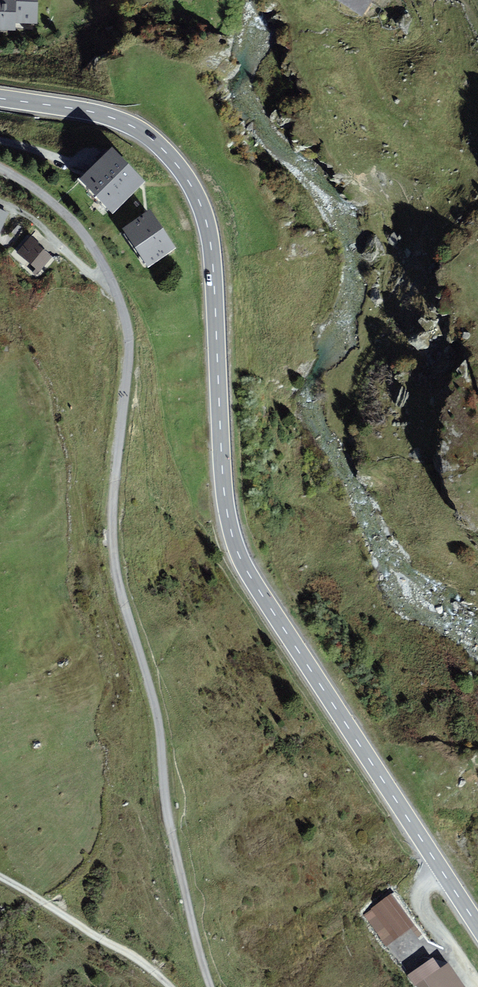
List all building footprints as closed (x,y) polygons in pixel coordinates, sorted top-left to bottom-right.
[(15,31),(15,23),(37,23),(38,0),(0,0),(0,31),(15,31)] [(362,17),(373,0),(335,0),(362,17)] [(144,182),(113,148),(81,178),(111,211),(144,182)] [(9,214),(0,210),(0,233),(9,214)] [(150,210),(123,228),(149,266),(175,248),(150,210)] [(40,271),(52,256),(38,245),(39,243),(30,236),(17,253),(40,271)] [(415,923),(392,893),(371,908),(393,939),(415,923)] [(416,983),(419,986),(466,986),(449,962),(416,983)]
